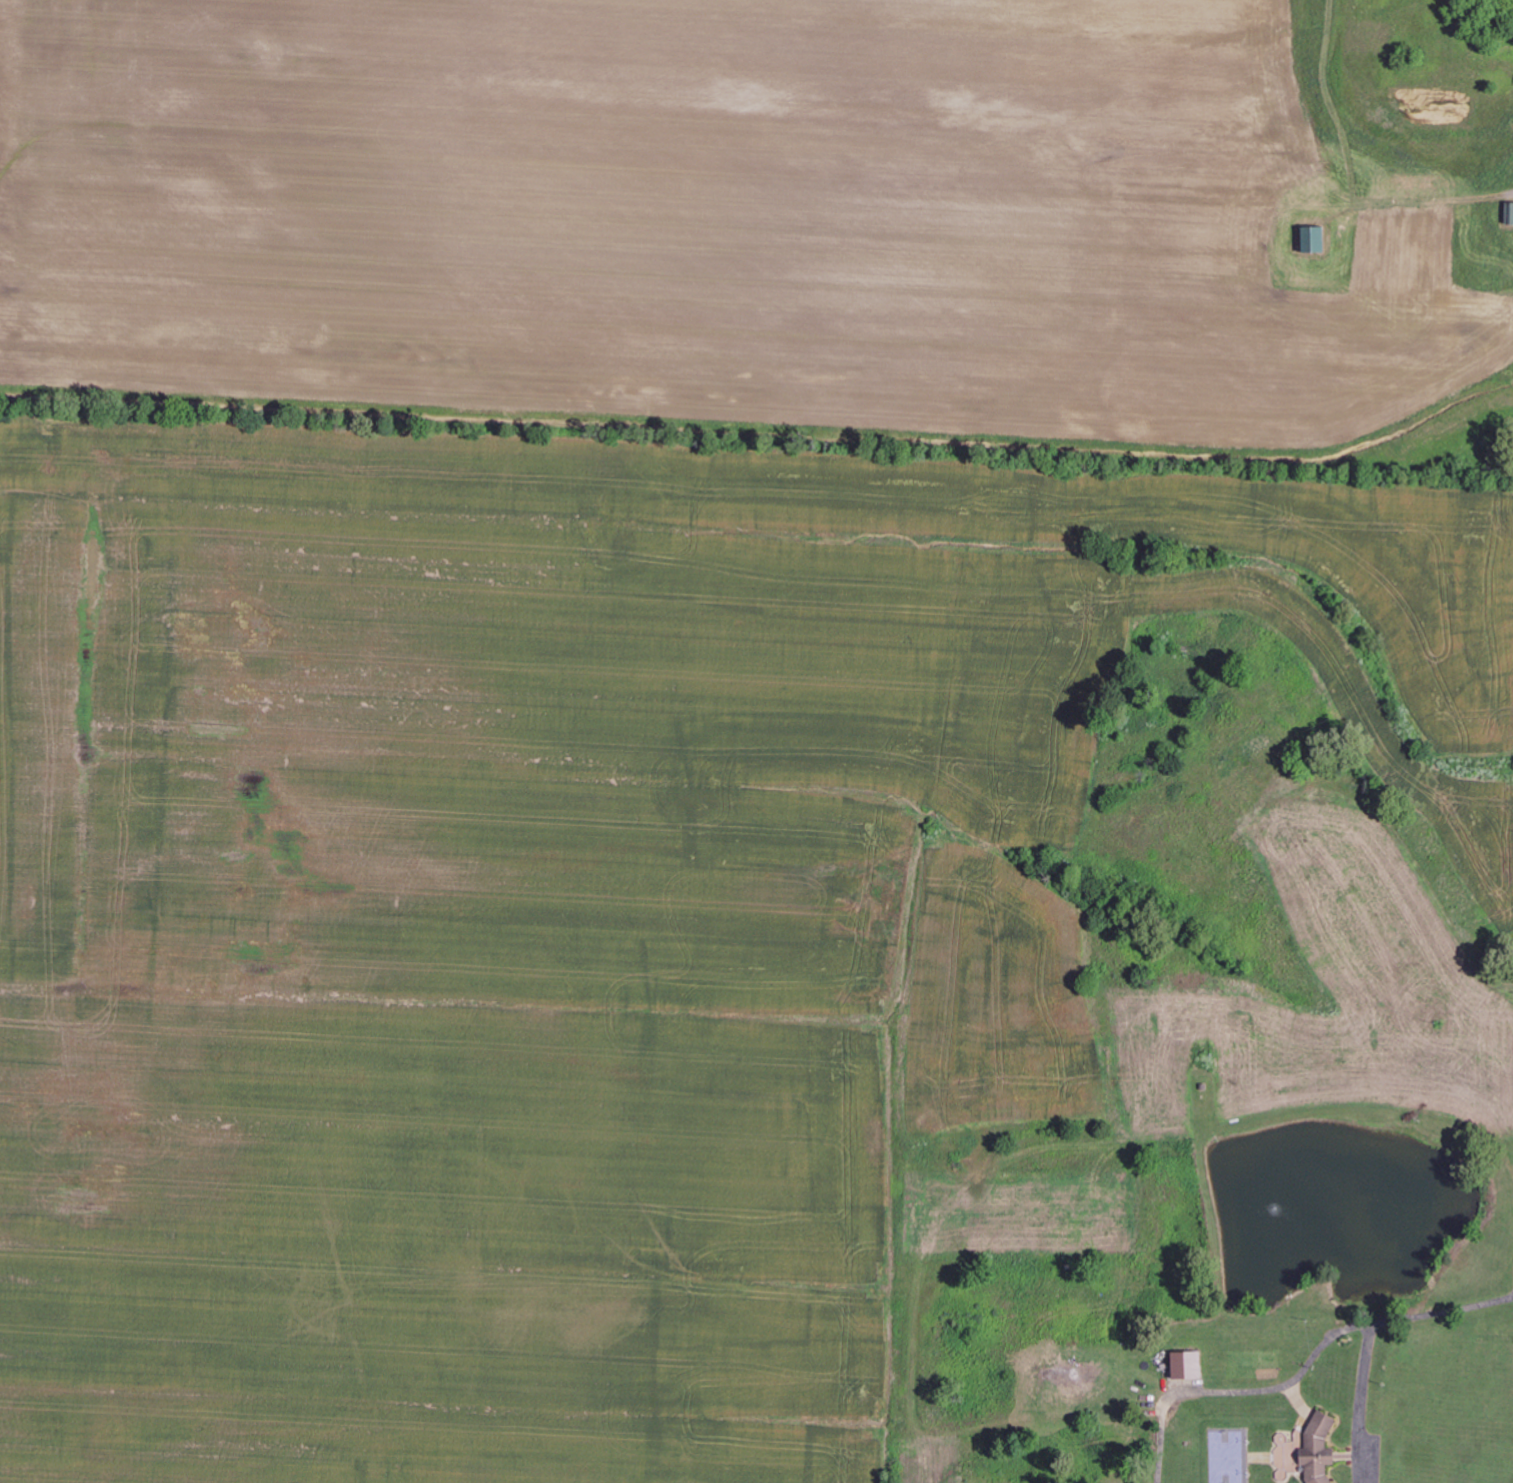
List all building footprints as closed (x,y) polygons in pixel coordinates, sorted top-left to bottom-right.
[(1328,253),(1327,227),(1305,228),(1306,254),(1328,253)] [(1203,1351),(1175,1352),(1176,1379),(1204,1378),(1203,1351)] [(1319,1410),(1307,1436),(1307,1445),(1303,1455),(1303,1464),(1312,1468),(1312,1482),(1332,1482),(1332,1465),(1337,1465),(1336,1451),(1329,1447),(1328,1441),(1339,1418),(1319,1410)] [(1304,1469),(1303,1437),(1277,1438),(1278,1470),(1304,1469)]
